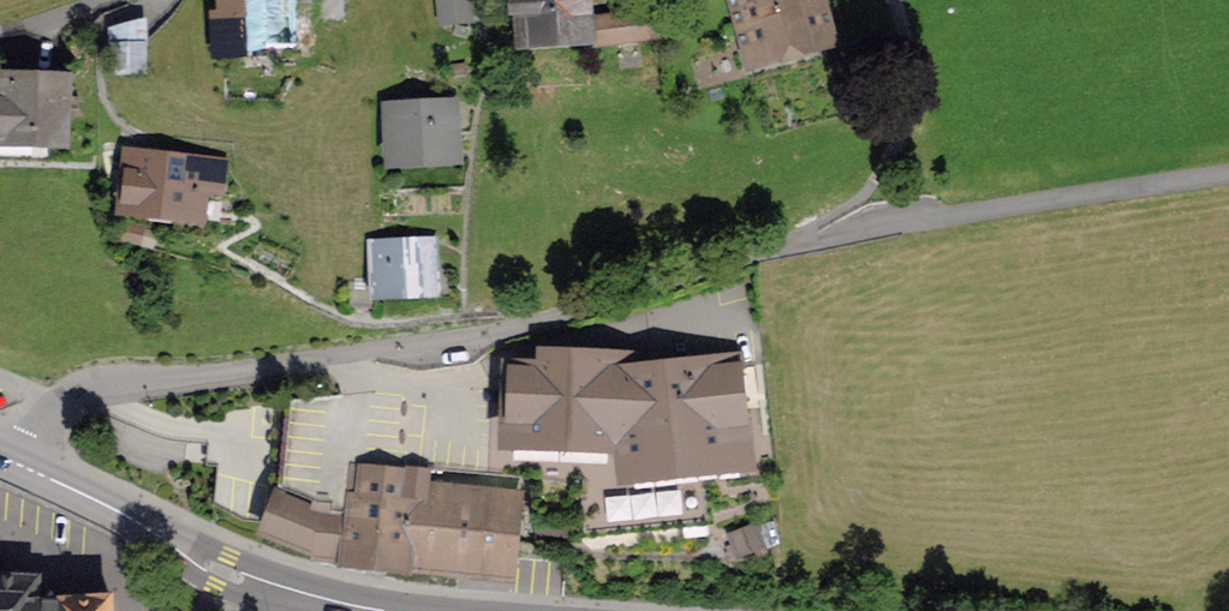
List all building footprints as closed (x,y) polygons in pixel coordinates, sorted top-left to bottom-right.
[(221,12),(212,12),(214,57),(312,53),(311,17),(299,18),(298,0),(220,0),(221,12)] [(441,13),(468,10),(467,0),(440,0),(441,13)] [(515,39),(585,34),(586,45),(656,36),(653,12),(633,14),(631,0),(615,0),(611,1),(613,17),(593,20),(591,0),(513,0),(515,39)] [(746,58),(833,34),(824,0),(730,0),(746,58)] [(114,71),(143,70),(142,44),(114,45),(114,71)] [(0,80),(0,140),(60,142),(62,82),(0,80)] [(449,101),(396,104),(396,113),(392,113),(393,123),(386,123),(386,135),(394,135),(395,158),(452,155),(449,101)] [(208,196),(221,198),(225,168),(132,158),(127,205),(196,213),(198,200),(207,201),(208,196)] [(377,290),(432,287),(431,244),(375,246),(377,290)] [(631,472),(741,460),(731,367),(626,379),(626,361),(555,359),(555,363),(543,362),(543,372),(515,371),(513,438),(628,443),(631,472)] [(312,556),(345,560),(426,487),(432,399),(369,393),(288,402),(278,495),(263,533),(313,552),(312,556)] [(516,496),(426,487),(345,560),(345,563),(405,568),(405,565),(509,575),(516,496)] [(765,547),(779,544),(774,526),(761,530),(765,547)] [(736,549),(738,555),(761,546),(754,527),(731,536),(736,549)] [(740,558),(738,555),(736,549),(726,554),(729,562),(740,558)] [(36,577),(0,576),(0,610),(111,610),(110,597),(58,600),(58,601),(36,600),(36,577)]
